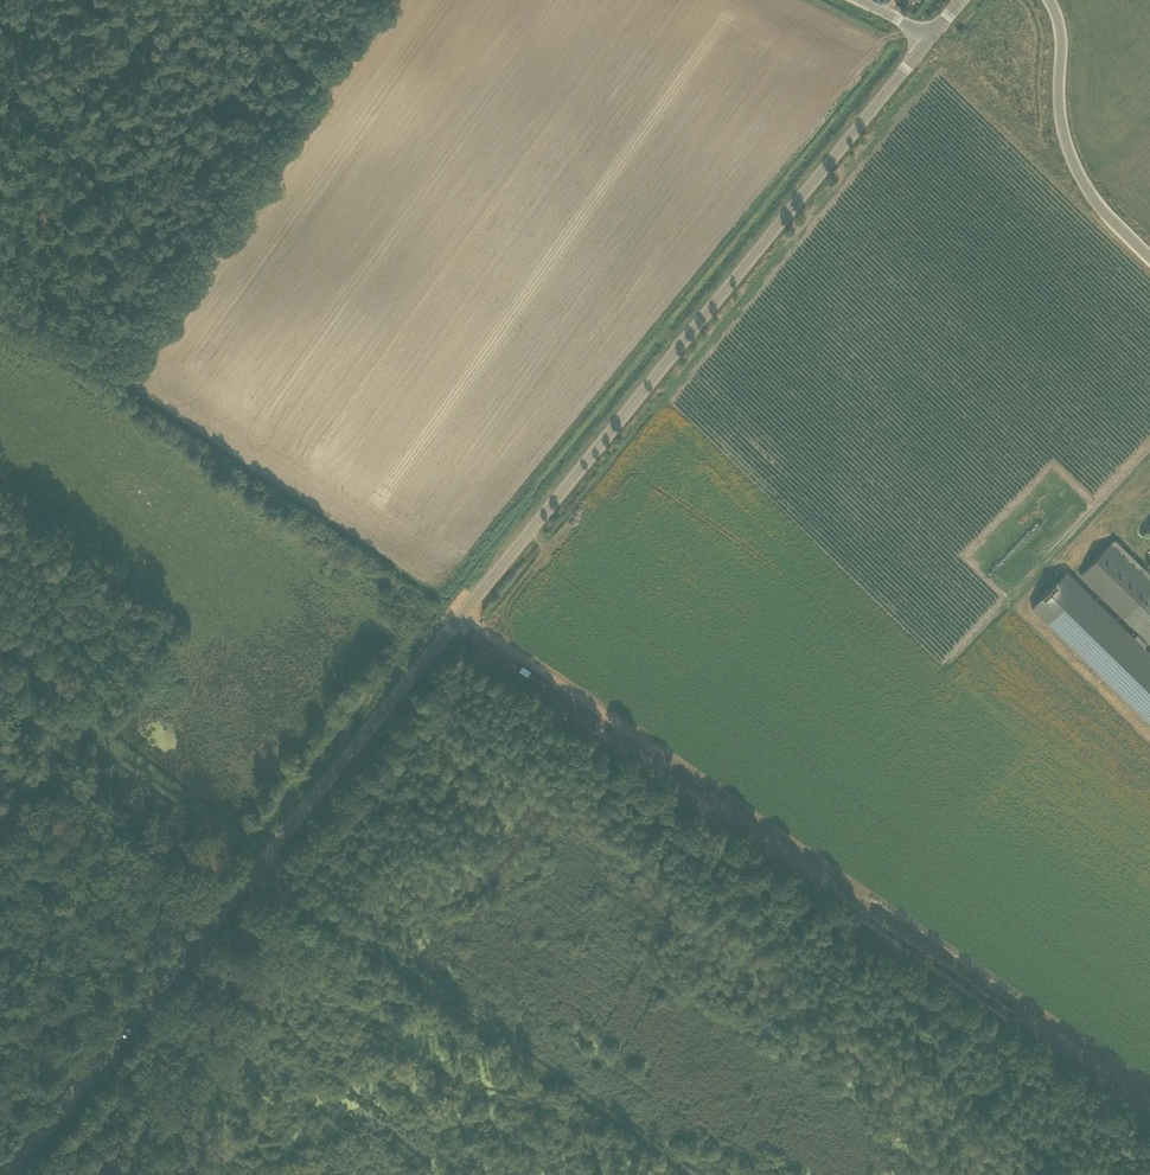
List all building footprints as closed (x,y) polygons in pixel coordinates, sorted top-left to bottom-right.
[(1115,539),(1080,574),(1149,641),(1149,640),(1149,573),(1115,539)] [(1144,646),(1147,643),(1138,633),(1134,637),(1067,571),(1032,607),(1149,723),(1149,652),(1144,646)]
